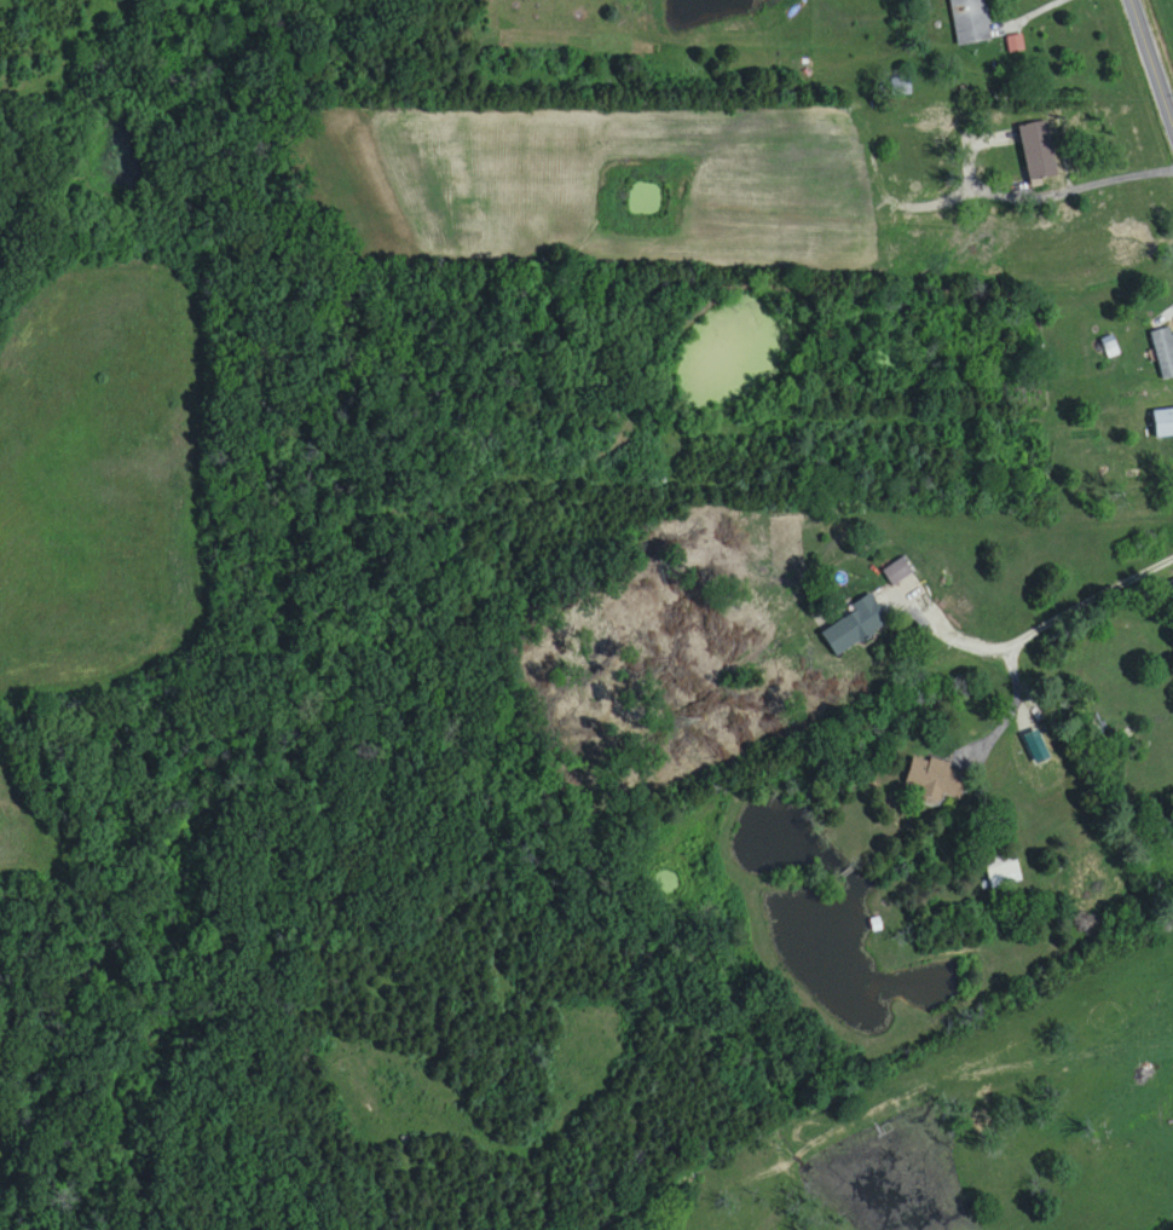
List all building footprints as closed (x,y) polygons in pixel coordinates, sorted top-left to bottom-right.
[(959,49),(993,42),(985,0),(950,0),(959,49)] [(912,80),(892,81),(893,98),(912,97),(912,80)] [(1058,177),(1045,123),(1017,129),(1030,184),(1058,177)] [(1171,328),(1152,332),(1164,381),(1172,379),(1172,336),(1171,328)] [(1154,411),(1155,438),(1172,437),(1172,410),(1154,411)] [(913,577),(905,561),(883,571),(892,588),(913,577)] [(889,628),(884,619),(885,618),(873,596),(824,623),(827,629),(821,632),(835,658),(889,628)] [(965,787),(923,753),(903,777),(936,804),(945,792),(954,800),(965,787)] [(993,890),(1024,881),(1015,852),(984,861),(993,890)]
